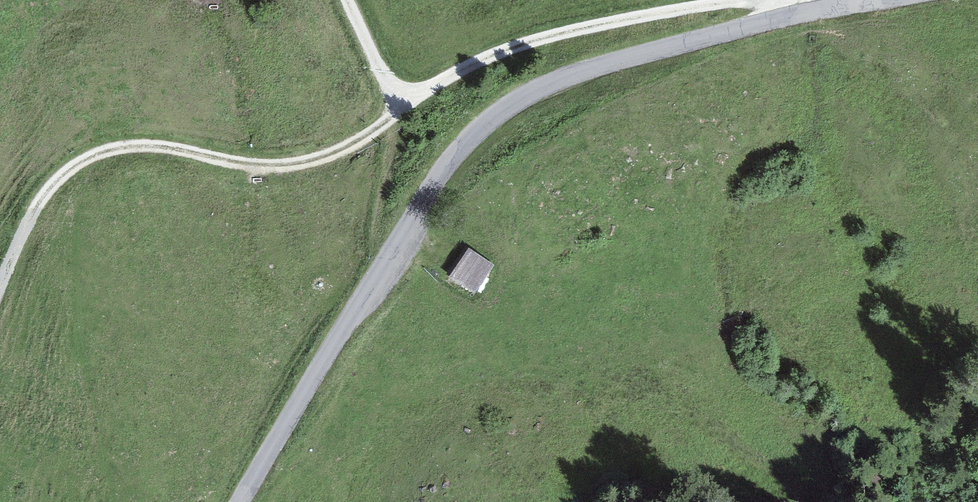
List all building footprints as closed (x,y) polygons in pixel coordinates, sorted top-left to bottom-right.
[(499,275),(465,253),(448,279),(481,302),(499,275)]
